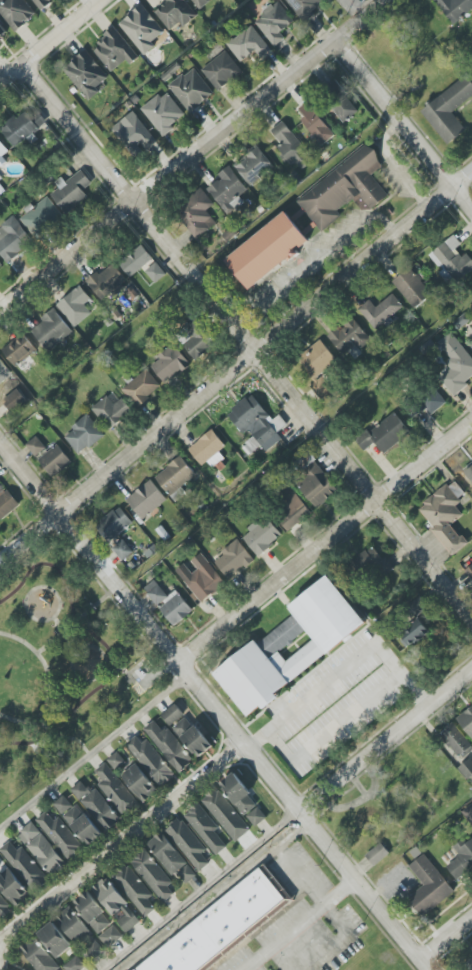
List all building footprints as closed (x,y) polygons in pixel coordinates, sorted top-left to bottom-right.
[(37,14),(25,0),(0,0),(0,13),(15,32),(37,14)] [(41,9),(51,0),(34,0),(41,9)] [(179,23),(183,27),(197,15),(185,0),(166,0),(167,2),(155,12),(170,30),(179,23)] [(303,22),(327,3),(325,0),(286,0),(303,22)] [(455,24),(471,10),(471,0),(434,0),(455,24)] [(285,39),(280,32),(294,23),(280,2),(254,19),(273,47),(285,39)] [(119,24),(145,56),(155,47),(152,42),(165,32),(142,5),(119,24)] [(0,23),(0,42),(9,34),(0,23)] [(239,62),(256,52),(260,58),(270,52),(255,26),(228,43),(239,62)] [(92,48),(111,72),(126,60),(130,65),(139,58),(116,29),(92,48)] [(63,70),(88,99),(111,79),(86,50),(63,70)] [(202,67),(216,90),(242,74),(228,51),(202,67)] [(214,93),(193,67),(169,87),(191,113),(214,93)] [(447,144),(466,129),(452,112),(471,97),(471,82),(466,75),(421,111),(447,144)] [(359,110),(336,82),(327,90),(332,96),(326,101),(344,123),(359,110)] [(142,107),(162,137),(175,129),(171,124),(184,116),(168,91),(142,107)] [(336,135),(309,101),(300,109),(305,116),(301,119),(322,146),(336,135)] [(14,147),(47,123),(34,105),(1,129),(14,147)] [(157,142),(133,111),(112,128),(135,158),(144,151),(145,152),(157,142)] [(292,171),(310,161),(287,120),(271,129),(280,145),(278,146),(292,171)] [(297,201),(321,232),(342,216),(337,211),(352,199),(364,214),(388,195),(372,175),(384,165),(368,145),(297,201)] [(234,164),(250,187),(261,179),(258,176),(272,165),(258,146),(234,164)] [(217,174),(221,179),(208,188),(226,214),(240,204),(236,198),(247,191),(230,166),(217,174)] [(66,183),(65,181),(50,192),(66,213),(88,197),(82,190),(92,183),(82,170),(66,183)] [(214,205),(203,189),(174,210),(196,239),(217,224),(207,210),(214,205)] [(63,216),(47,196),(20,219),(36,238),(63,216)] [(248,289),(310,244),(287,213),(225,258),(248,289)] [(7,262),(34,241),(14,216),(0,227),(0,253),(7,262)] [(455,284),(471,271),(471,263),(459,246),(461,244),(454,235),(431,253),(455,284)] [(129,276),(154,261),(144,245),(119,260),(129,276)] [(87,282),(102,302),(128,282),(113,262),(87,282)] [(167,274),(156,262),(145,271),(156,283),(167,274)] [(415,309),(432,294),(410,267),(392,282),(415,309)] [(74,326),(97,305),(79,285),(56,306),(74,326)] [(404,307),(392,293),(376,307),(369,299),(358,309),(377,331),(404,307)] [(30,329),(47,350),(72,330),(55,309),(30,329)] [(470,319),(465,313),(454,323),(460,329),(470,319)] [(355,344),(360,350),(372,340),(352,318),(329,338),(344,355),(355,344)] [(216,344),(195,319),(176,335),(197,360),(216,344)] [(451,332),(436,344),(454,367),(440,378),(453,394),(471,379),(471,358),(451,332)] [(16,367),(37,350),(24,333),(2,349),(16,367)] [(314,379),(338,362),(321,340),(298,357),(314,379)] [(150,363),(164,383),(190,364),(175,344),(150,363)] [(12,373),(0,359),(0,384),(12,373)] [(123,390),(139,407),(162,386),(146,369),(123,390)] [(19,383),(12,375),(0,385),(0,392),(3,396),(19,383)] [(310,388),(323,400),(334,388),(321,376),(310,388)] [(10,411),(30,396),(21,385),(2,400),(10,411)] [(430,416),(447,403),(435,389),(419,402),(430,416)] [(272,420),(252,394),(229,412),(250,440),(242,446),(249,455),(262,446),(266,452),(282,440),(276,432),(287,424),(280,415),(272,420)] [(133,411),(122,398),(114,404),(107,396),(91,408),(109,430),(133,411)] [(357,441),(364,451),(375,442),(384,454),(411,433),(394,411),(357,441)] [(64,436),(80,455),(104,435),(88,415),(64,436)] [(219,452),(226,447),(213,429),(188,448),(202,466),(208,461),(212,467),(224,458),(219,452)] [(26,445),(35,457),(46,448),(36,436),(26,445)] [(72,461),(57,444),(38,460),(53,477),(72,461)] [(318,509),(340,489),(308,454),(297,465),(302,471),(292,480),(318,509)] [(196,474),(180,456),(155,478),(176,502),(186,493),(181,487),(196,474)] [(463,469),(471,481),(471,463),(463,469)] [(19,505),(0,480),(0,520),(19,505)] [(140,519),(167,502),(153,480),(127,497),(140,519)] [(468,544),(452,524),(463,516),(456,506),(461,502),(448,484),(417,508),(453,555),(468,544)] [(290,532),(312,511),(292,490),(270,510),(290,532)] [(96,525),(110,542),(133,523),(120,506),(96,525)] [(283,536),(267,516),(242,535),(258,556),(283,536)] [(134,552),(123,540),(112,549),(122,561),(134,552)] [(214,558),(228,579),(254,562),(240,541),(214,558)] [(375,544),(352,560),(362,574),(372,567),(380,579),(393,570),(375,544)] [(192,574),(184,564),(175,571),(200,604),(225,585),(202,553),(191,561),(198,569),(192,574)] [(214,673),(255,640),(257,642),(293,615),(289,609),(329,575),(367,623),(327,656),(325,654),(275,694),(278,697),(264,710),(262,707),(248,715),(214,673)] [(168,597),(155,580),(144,588),(158,607),(159,607),(173,627),(193,612),(177,590),(168,597)] [(429,605),(419,596),(405,610),(416,620),(429,605)] [(430,631),(418,618),(397,637),(409,650),(430,631)] [(198,759),(213,747),(187,715),(186,716),(176,703),(162,714),(198,759)] [(457,718),(471,738),(471,707),(457,718)] [(144,729),(180,773),(195,760),(167,728),(163,731),(154,720),(144,729)] [(452,722),(439,734),(463,759),(471,751),(471,744),(452,722)] [(126,745),(160,787),(175,776),(141,733),(126,745)] [(115,772),(127,765),(120,752),(108,758),(115,772)] [(471,777),(471,760),(471,758),(458,768),(468,780),(471,777)] [(140,803),(104,763),(95,772),(103,781),(97,786),(126,817),(140,803)] [(141,801),(156,791),(138,763),(122,773),(141,801)] [(255,828),(268,817),(234,773),(220,783),(255,828)] [(120,820),(85,778),(71,789),(106,832),(120,820)] [(202,800),(235,842),(251,830),(218,788),(202,800)] [(67,793),(54,803),(89,847),(102,837),(67,793)] [(184,816),(217,855),(227,847),(215,832),(219,828),(200,804),(184,816)] [(462,811),(471,824),(471,804),(462,811)] [(59,817),(54,821),(46,812),(36,820),(69,860),(84,848),(59,817)] [(210,863),(202,854),(207,850),(181,818),(166,831),(199,872),(210,863)] [(18,834),(52,877),(67,865),(33,822),(18,834)] [(186,884),(196,877),(164,831),(148,843),(172,877),(178,873),(186,884)] [(462,840),(453,848),(459,856),(446,867),(457,880),(471,868),(471,839),(466,844),(462,840)] [(1,848),(32,893),(49,881),(24,846),(17,850),(11,841),(1,848)] [(365,855),(374,866),(390,853),(381,843),(365,855)] [(174,895),(169,886),(172,884),(147,848),(131,859),(162,903),(174,895)] [(409,866),(425,885),(407,899),(422,918),(455,892),(424,854),(409,866)] [(153,895),(128,863),(113,875),(145,917),(156,909),(148,899),(153,895)] [(293,901),(208,969),(134,969),(263,865),(293,901)] [(9,868),(0,876),(0,887),(16,906),(30,894),(9,868)] [(142,920),(105,877),(91,890),(128,932),(142,920)] [(99,934),(113,923),(88,891),(74,902),(99,934)] [(12,912),(0,893),(0,920),(12,912)] [(70,906),(56,917),(91,962),(105,951),(70,906)] [(56,958),(72,947),(55,921),(39,932),(56,958)] [(123,936),(114,925),(99,937),(108,948),(123,936)] [(21,948),(37,969),(58,969),(60,969),(36,936),(21,948)] [(87,967),(78,955),(64,967),(66,969),(82,969),(87,967)]
